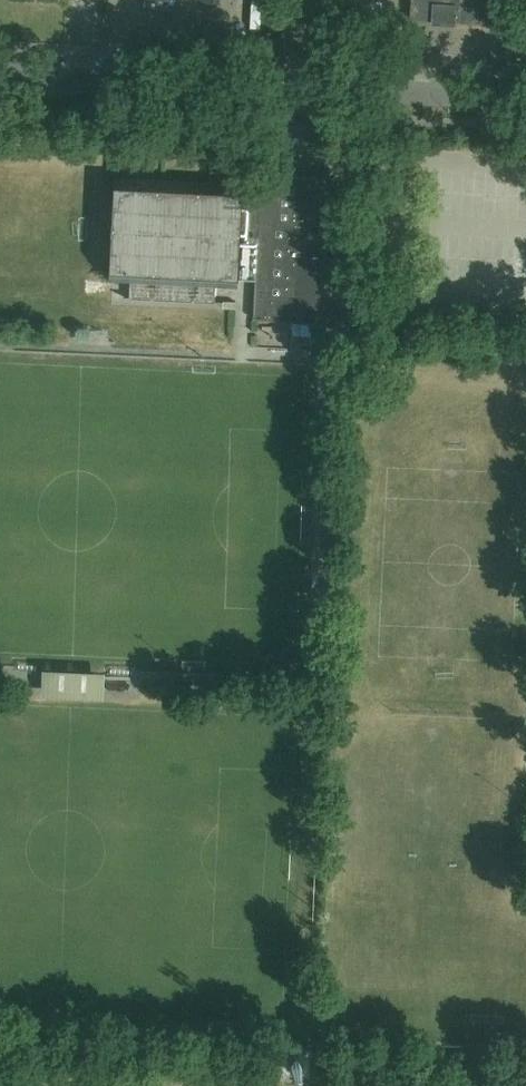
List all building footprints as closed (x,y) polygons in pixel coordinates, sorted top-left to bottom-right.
[(514,0),(411,0),(410,17),(513,23),(514,0)] [(113,176),(108,279),(129,280),(128,298),(213,302),(214,285),(236,286),(240,220),(257,221),(252,319),(331,323),(332,303),(334,284),(337,282),(338,283),(339,282),(338,281),(338,280),(337,278),(337,277),(336,276),(336,274),(335,273),(335,271),(334,270),(334,268),(334,267),(334,266),(333,264),(333,263),(333,261),(333,260),(333,258),(333,257),(333,256),(332,256),(332,257),(326,256),(329,196),(328,195),(328,185),(321,178),(287,176),(279,182),(279,193),(241,191),(242,183),(113,176)] [(106,674),(45,670),(44,699),(106,701),(106,674)]
